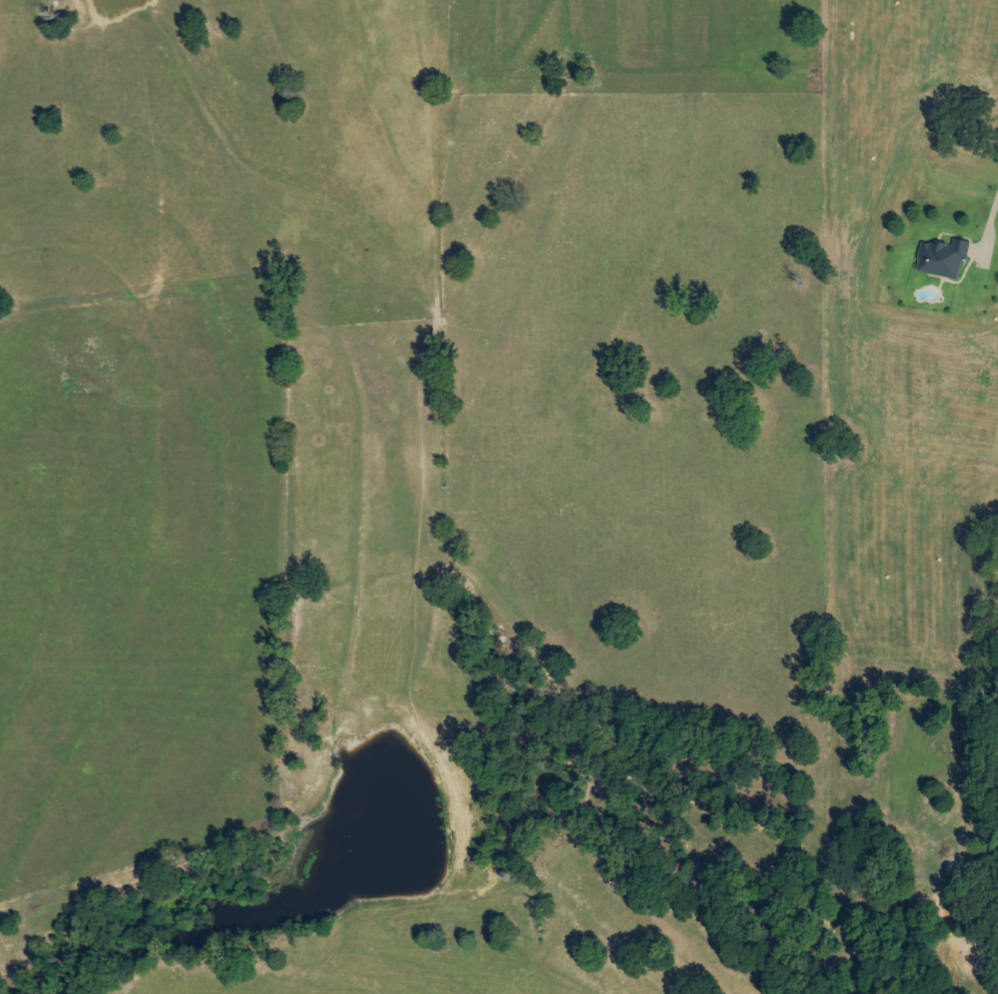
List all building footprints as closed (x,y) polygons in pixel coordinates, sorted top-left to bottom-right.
[(970,242),(952,238),(950,246),(920,240),(914,271),(957,279),(960,260),(966,260),(970,242)]
